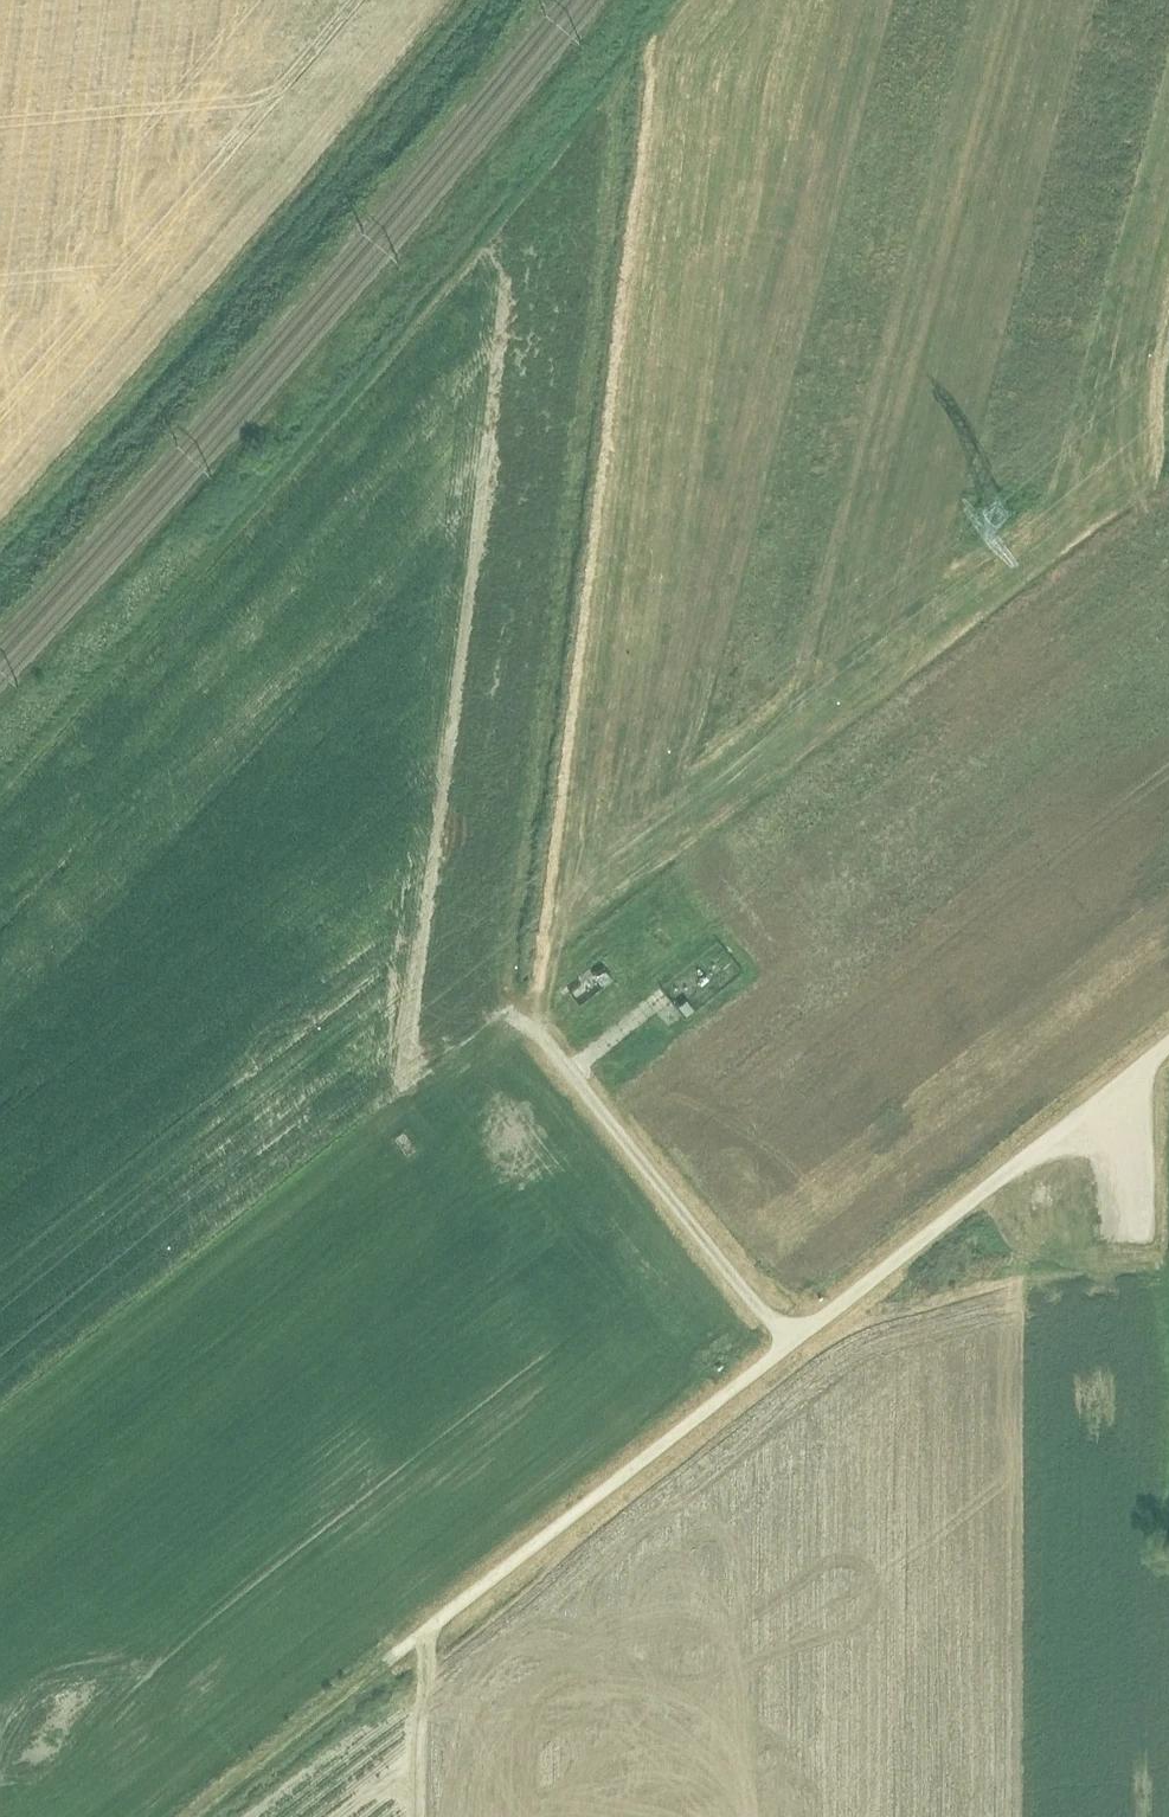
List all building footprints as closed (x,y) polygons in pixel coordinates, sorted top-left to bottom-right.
[(605,969),(595,976),(602,985),(612,978),(605,969)] [(422,1120),(412,1127),(424,1144),(434,1137),(422,1120)]
